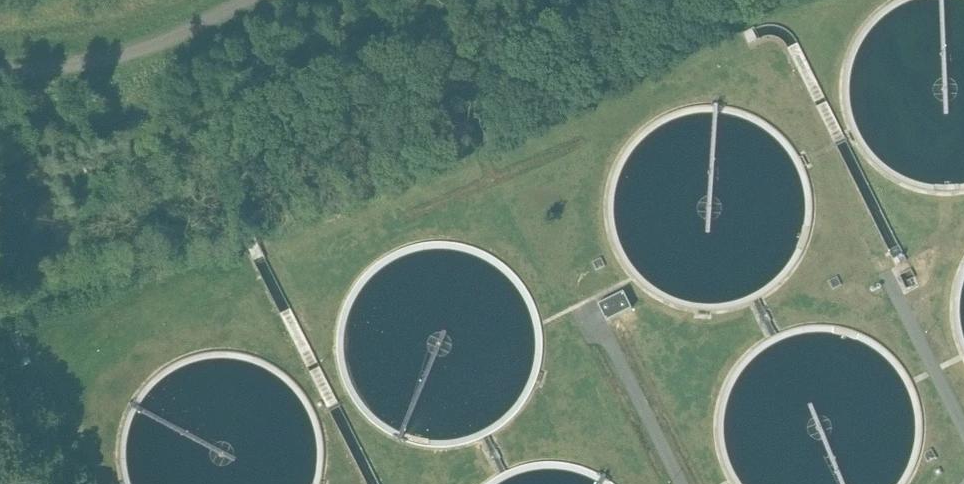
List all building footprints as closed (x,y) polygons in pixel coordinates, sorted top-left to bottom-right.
[(598,304),(607,320),(632,308),(624,291),(598,304)]
